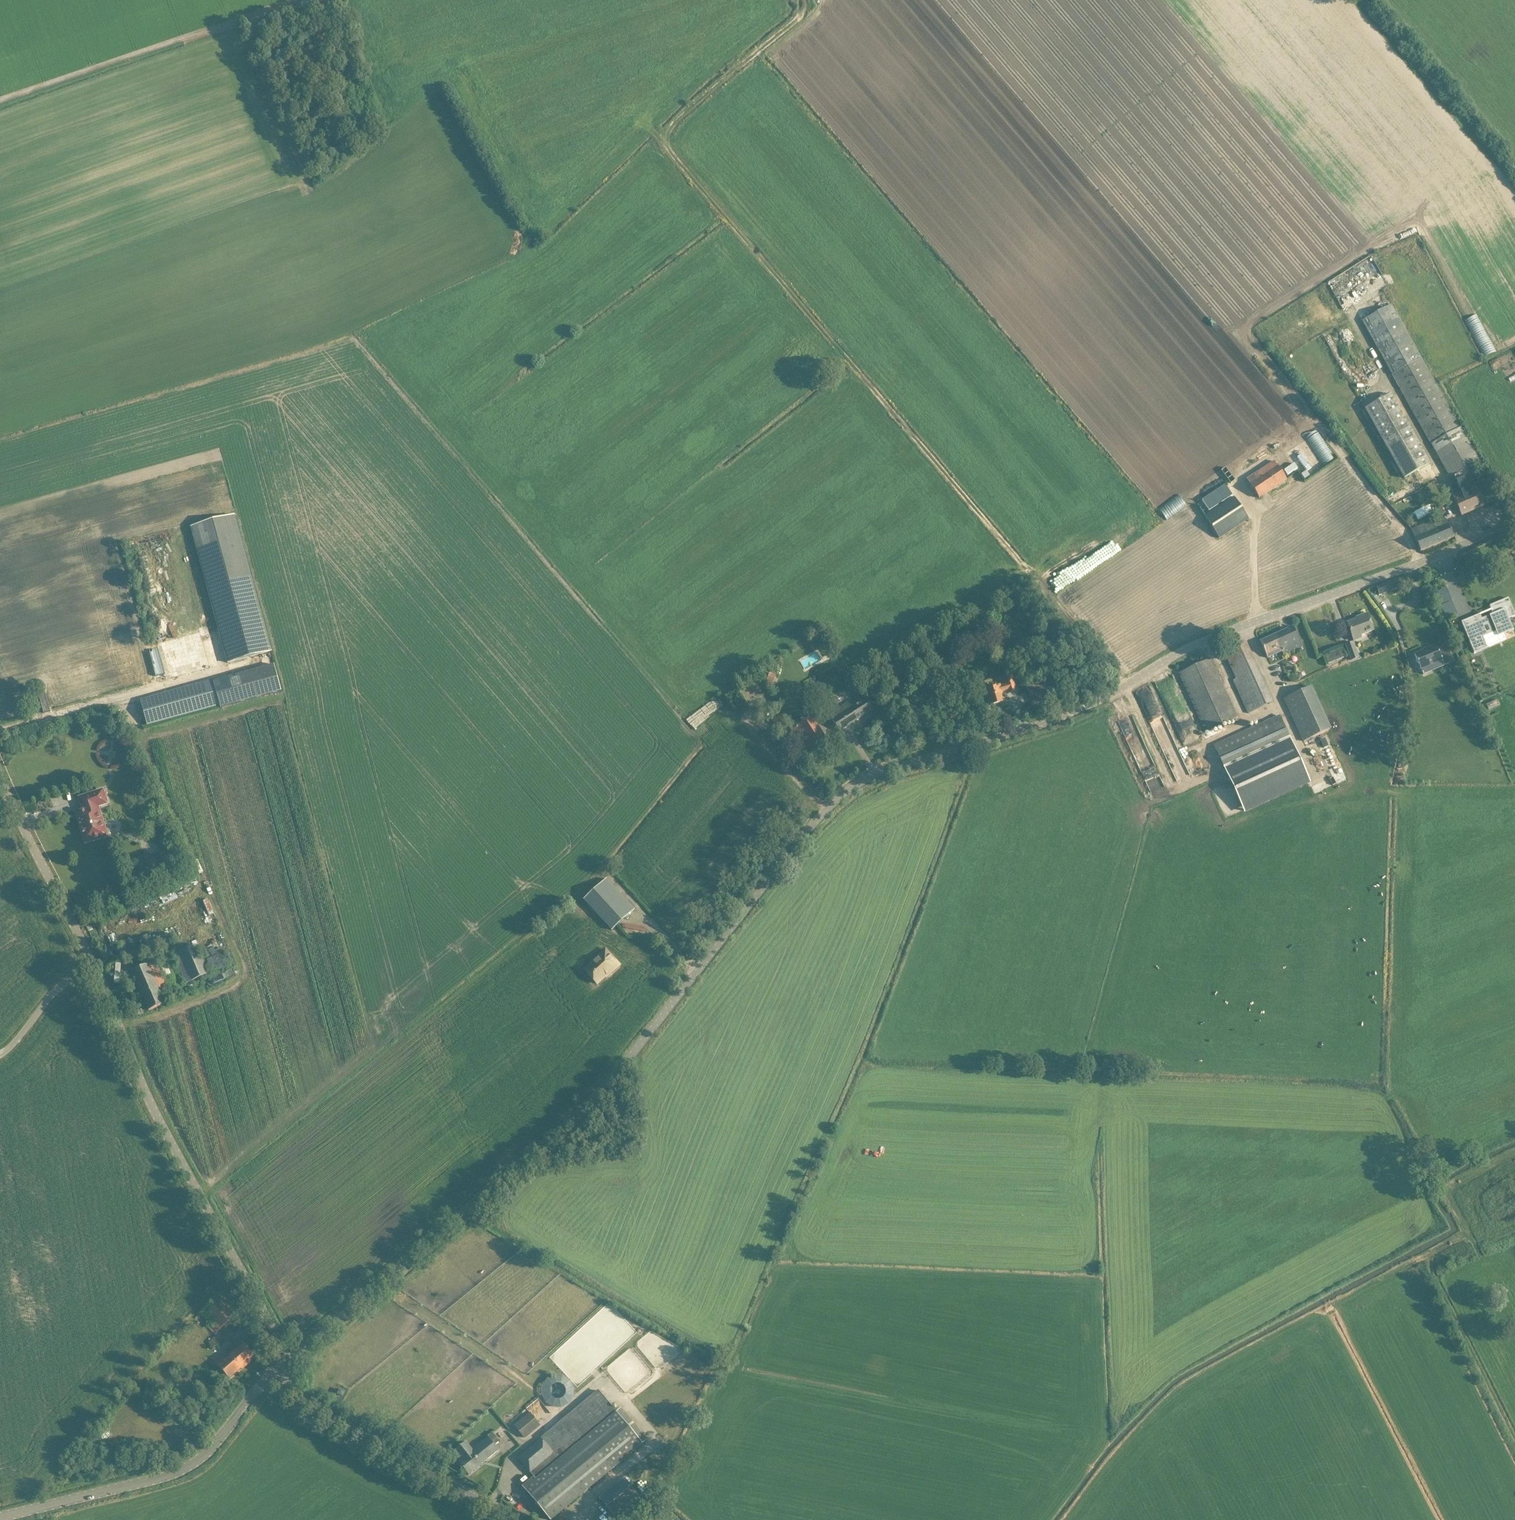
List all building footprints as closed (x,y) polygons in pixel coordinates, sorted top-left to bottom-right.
[(1391,305),(1362,321),(1450,479),(1454,477),(1462,472),(1479,463),(1391,305)] [(1391,394),(1365,409),(1404,478),(1409,476),(1418,471),(1427,466),(1430,464),(1391,394)] [(1289,455),(1278,462),(1285,472),(1295,466),(1289,455)] [(1273,460),(1246,478),(1259,498),(1287,480),(1273,460)] [(1462,472),(1454,477),(1456,483),(1449,486),(1453,495),(1462,516),(1463,516),(1462,515),(1485,506),(1475,483),(1473,483),(1471,476),(1464,479),(1462,472)] [(1225,485),(1215,492),(1222,502),(1232,495),(1225,485)] [(1212,494),(1202,500),(1209,511),(1219,504),(1212,494)] [(1234,497),(1205,517),(1219,538),(1249,519),(1234,497)] [(228,663),(271,651),(235,515),(191,527),(228,663)] [(1425,524),(1411,529),(1420,551),(1454,537),(1445,517),(1426,526),(1425,524)] [(1376,587),(1379,596),(1401,587),(1398,579),(1376,587)] [(1462,622),(1475,652),(1487,647),(1482,637),(1496,631),(1498,636),(1512,630),(1508,618),(1514,615),(1508,599),(1490,606),(1494,615),(1481,620),(1479,615),(1462,622)] [(983,620),(994,614),(988,605),(978,611),(983,620)] [(1360,619),(1347,623),(1354,640),(1363,637),(1362,635),(1373,631),(1367,614),(1359,617),(1360,619)] [(1293,626),(1260,641),(1267,658),(1282,651),(1283,655),(1302,647),(1293,626)] [(1246,643),(1225,652),(1236,679),(1233,680),(1248,714),(1272,702),(1246,643)] [(1346,646),(1352,660),(1360,657),(1354,643),(1346,646)] [(1435,645),(1414,654),(1421,669),(1441,661),(1444,666),(1453,661),(1445,643),(1436,647),(1435,644),(1435,645)] [(1345,657),(1341,647),(1324,654),(1328,663),(1345,657)] [(239,694),(284,686),(278,654),(240,661),(243,674),(236,675),(239,694)] [(1210,659),(1179,673),(1206,733),(1237,718),(1210,659)] [(1169,697),(1182,692),(1173,670),(1160,676),(1169,697)] [(1007,694),(1017,691),(1013,675),(1003,678),(1005,684),(984,690),(989,706),(1004,702),(1002,694),(1007,693),(1007,694)] [(148,725),(220,705),(213,680),(141,700),(148,725)] [(1154,684),(1143,688),(1151,707),(1162,702),(1154,684)] [(1312,686),(1283,699),(1303,742),(1331,729),(1312,686)] [(45,691),(38,693),(42,705),(44,713),(50,711),(45,691)] [(851,702),(829,715),(839,731),(874,709),(867,698),(854,706),(851,702)] [(829,744),(811,717),(794,728),(791,730),(809,757),(829,744)] [(1215,747),(1245,813),(1310,783),(1281,717),(1215,747)] [(1169,740),(1171,751),(1179,750),(1177,739),(1169,740)] [(1191,767),(1185,751),(1174,755),(1180,771),(1191,767)] [(84,810),(79,811),(84,827),(81,827),(86,842),(104,836),(98,816),(101,816),(97,806),(107,803),(103,790),(80,798),(84,810)] [(765,839),(760,835),(754,842),(759,846),(765,839)] [(172,867),(163,871),(167,880),(176,877),(172,867)] [(584,900),(612,930),(634,910),(607,879),(584,900)] [(173,954),(186,984),(208,975),(195,944),(173,954)] [(619,965),(606,950),(591,963),(592,964),(585,971),(597,984),(608,974),(608,975),(619,965)] [(169,951),(164,952),(168,964),(173,963),(169,951)] [(166,987),(155,962),(132,972),(149,1011),(166,1004),(160,990),(166,987)] [(200,1314),(210,1324),(205,1328),(212,1335),(216,1332),(217,1332),(235,1317),(218,1298),(200,1314)] [(219,1366),(229,1378),(241,1368),(242,1369),(256,1357),(241,1340),(224,1355),(226,1357),(227,1356),(229,1357),(219,1366)] [(193,1381),(186,1376),(177,1389),(184,1394),(193,1381)] [(550,1519),(551,1519),(643,1443),(599,1391),(518,1458),(525,1467),(530,1463),(534,1468),(530,1472),(534,1477),(522,1486),(521,1486),(522,1487),(522,1486),(550,1519)] [(525,1438),(540,1425),(530,1412),(514,1425),(525,1438)] [(466,1441),(455,1450),(462,1459),(458,1462),(469,1475),(481,1465),(480,1464),(498,1449),(488,1436),(473,1448),(466,1441)]
